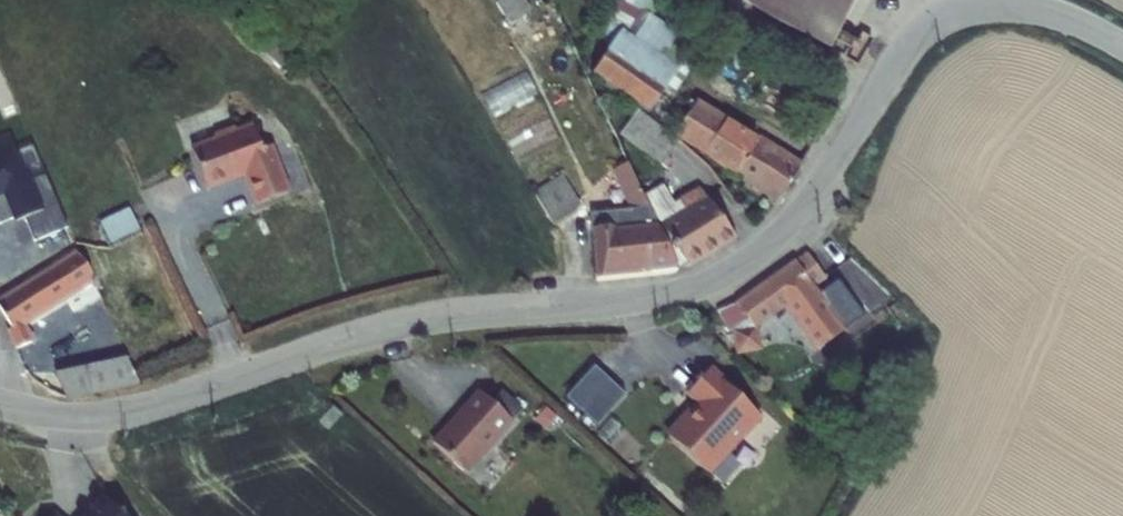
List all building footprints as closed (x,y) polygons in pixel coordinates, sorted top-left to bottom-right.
[(496,3),(510,26),(533,10),(525,0),(501,0),(498,2),(496,3)] [(613,47),(623,32),(680,71),(667,89),(676,95),(703,49),(653,16),(662,0),(615,0),(594,37),(613,47)] [(832,52),(859,0),(743,0),(832,52)] [(552,4),(544,6),(549,18),(558,15),(552,4)] [(680,71),(623,32),(613,47),(593,75),(650,114),(667,89),(680,71)] [(526,72),(482,93),(493,116),(537,94),(526,72)] [(699,100),(675,137),(680,141),(735,176),(734,177),(779,207),(807,160),(805,158),(802,162),(761,135),(759,140),(729,121),(730,119),(699,100)] [(675,137),(639,111),(621,134),(662,166),(663,165),(668,158),(680,141),(675,137)] [(254,206),(290,194),(274,147),(263,151),(254,123),(236,130),(235,127),(214,135),(215,138),(191,147),(208,192),(243,179),(254,206)] [(68,229),(46,174),(27,182),(12,150),(0,155),(0,225),(16,218),(15,214),(21,211),(34,243),(68,229)] [(612,163),(615,170),(629,164),(625,157),(612,163)] [(668,158),(663,165),(668,169),(673,162),(668,158)] [(635,209),(649,206),(644,196),(629,164),(615,170),(612,171),(631,210),(635,209)] [(563,175),(534,193),(553,223),(581,209),(583,208),(563,175)] [(658,225),(708,197),(700,187),(680,199),(681,200),(675,204),(664,186),(644,196),(649,206),(658,225)] [(738,241),(708,197),(658,225),(679,269),(687,264),(691,268),(738,241)] [(588,257),(595,255),(593,231),(658,225),(649,206),(635,209),(631,210),(586,214),(581,209),(553,223),(555,228),(576,215),(582,219),(579,228),(579,239),(588,257)] [(113,250),(143,236),(129,209),(100,223),(113,250)] [(595,255),(598,281),(639,278),(639,277),(644,275),(679,272),(679,269),(658,225),(593,231),(595,255)] [(15,350),(35,342),(27,327),(93,286),(91,282),(93,275),(77,250),(0,298),(0,310),(11,331),(6,332),(15,350)] [(827,279),(808,253),(796,262),(795,261),(736,303),(737,305),(717,312),(729,333),(732,332),(737,356),(764,351),(760,327),(785,309),(816,352),(847,330),(817,287),(827,279)] [(127,359),(55,375),(67,402),(139,387),(127,359)] [(566,398),(596,426),(625,395),(594,367),(566,398)] [(713,368),(711,370),(722,380),(724,378),(713,368)] [(711,477),(763,420),(722,380),(711,370),(710,370),(686,397),(694,404),(666,435),(711,477)] [(478,391),(431,442),(467,475),(514,424),(512,422),(492,404),(478,391)] [(503,391),(492,404),(512,422),(523,410),(503,391)] [(333,407),(318,422),(327,430),(341,415),(333,407)] [(558,417),(547,407),(536,420),(546,430),(558,417)] [(100,498),(83,515),(120,515),(100,498)]
